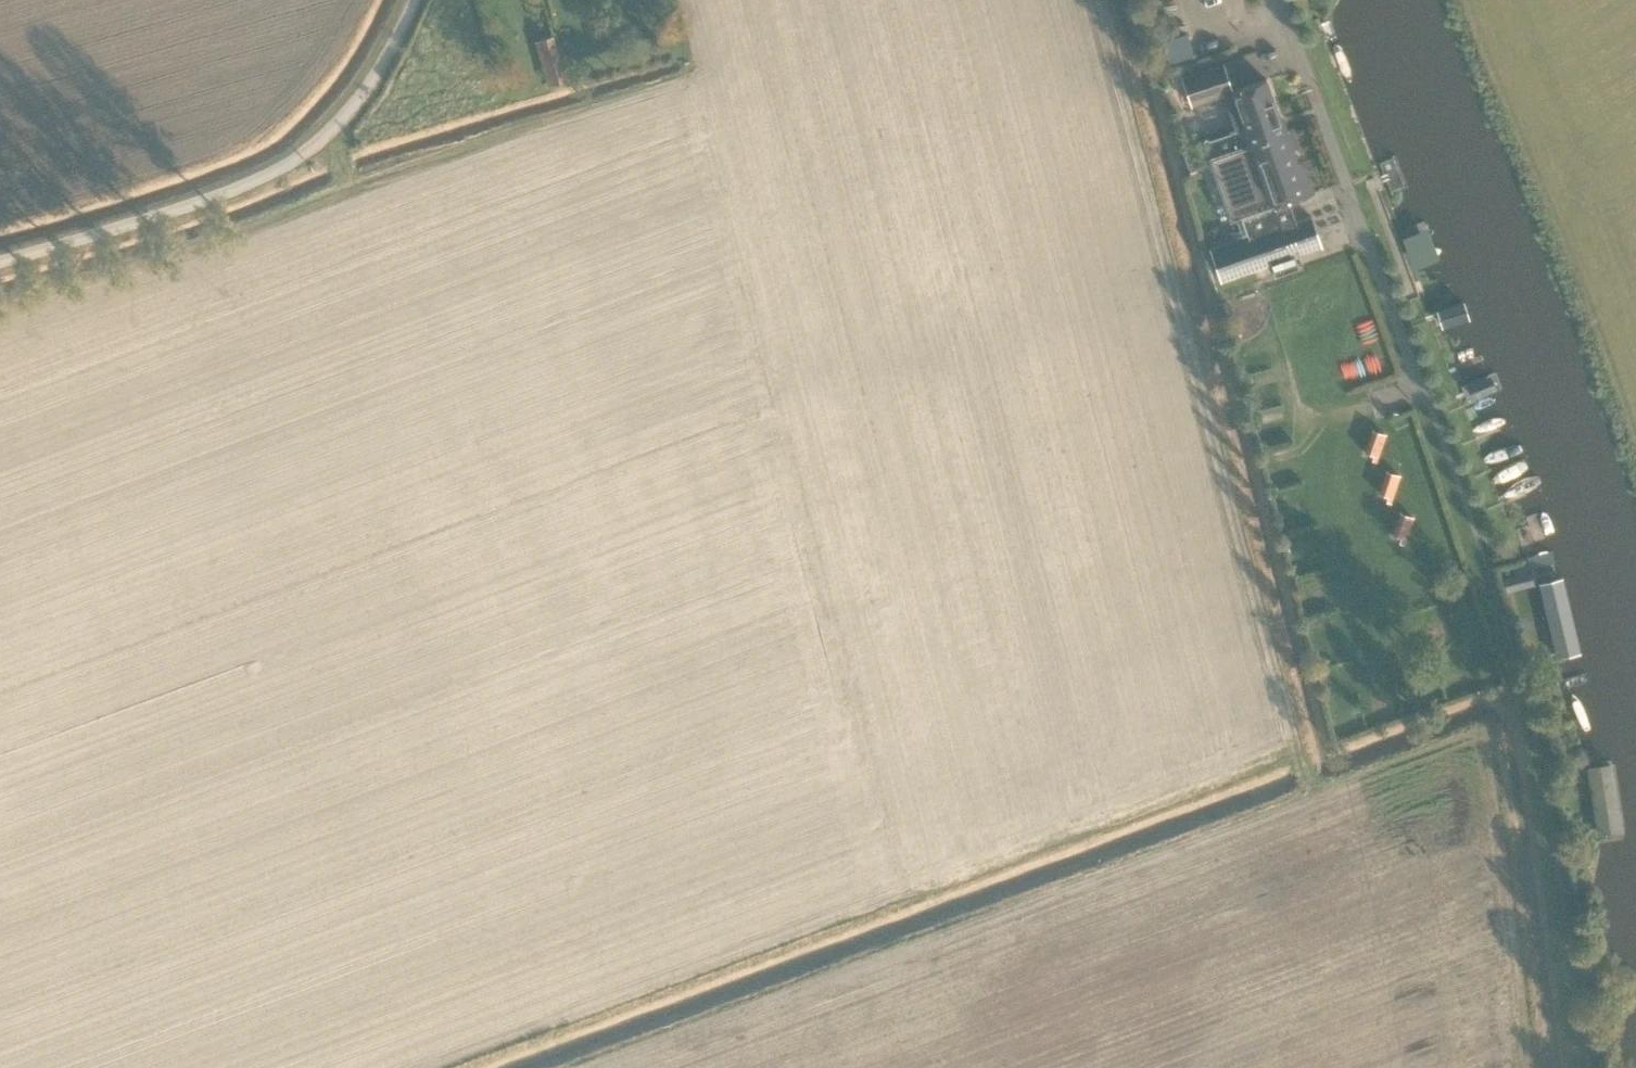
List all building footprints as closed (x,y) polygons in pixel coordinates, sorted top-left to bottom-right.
[(566,78),(553,34),(539,38),(553,82),(566,78)] [(1230,220),(1241,216),(1288,200),(1314,191),(1302,158),(1297,159),(1293,147),(1298,145),(1291,125),(1287,126),(1282,113),(1277,114),(1265,78),(1232,89),(1223,62),(1202,69),(1181,76),(1176,78),(1170,80),(1179,105),(1190,101),(1190,103),(1222,92),(1234,128),(1209,137),(1205,135),(1201,142),(1204,144),(1230,220)] [(1290,205),(1288,200),(1241,216),(1247,234),(1209,247),(1220,278),(1270,261),(1274,272),(1297,265),(1293,253),(1322,243),(1311,212),(1294,218),(1290,205)] [(1386,432),(1372,427),(1364,450),(1372,453),(1371,458),(1376,460),(1386,432)] [(1400,473),(1385,468),(1378,491),(1387,494),(1385,499),(1391,501),(1400,473)] [(1413,515),(1399,510),(1391,532),(1400,535),(1398,541),(1403,542),(1413,515)] [(1553,584),(1534,588),(1557,674),(1575,669),(1553,584)] [(1579,767),(1590,849),(1625,844),(1613,763),(1579,767)]
